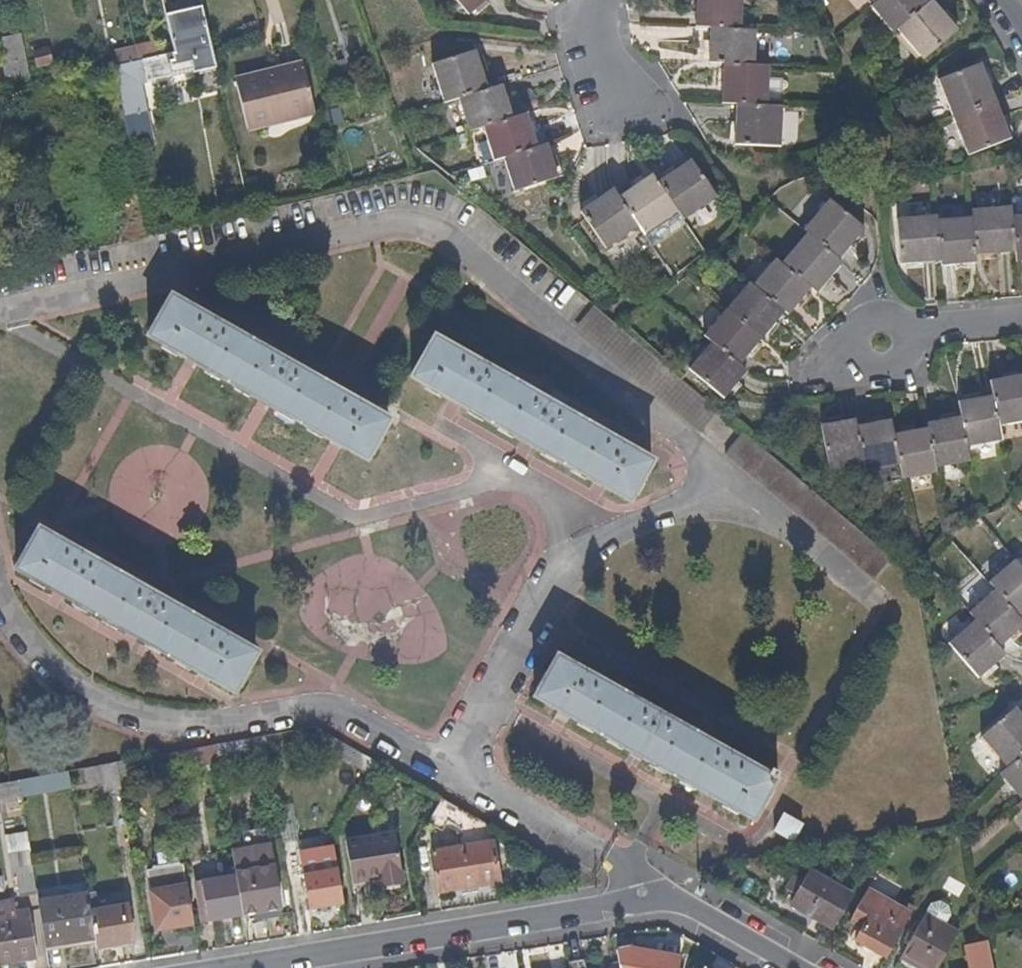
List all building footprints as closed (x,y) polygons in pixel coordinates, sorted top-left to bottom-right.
[(473,16),(493,0),(458,0),(473,16)] [(700,31),(711,31),(746,30),(746,0),(700,0),(700,31)] [(892,37),(897,33),(928,6),(924,0),(881,0),(874,6),(870,9),(892,37)] [(897,33),(924,64),(959,34),(932,2),(928,6),(897,33)] [(299,18),(296,6),(279,10),(282,22),(299,18)] [(207,29),(202,10),(170,17),(171,23),(167,23),(170,37),(186,35),(207,29)] [(260,34),(258,26),(247,28),(248,36),(260,34)] [(210,45),(207,29),(186,35),(190,49),(192,49),(210,45)] [(711,31),(710,65),(726,65),(756,65),(756,31),(746,30),(711,31)] [(190,49),(186,35),(170,37),(173,52),(172,53),(168,53),(171,65),(194,59),(192,49),(190,49)] [(20,39),(12,40),(10,36),(0,39),(0,47),(4,66),(12,64),(10,58),(23,55),(20,39)] [(215,66),(210,45),(192,49),(194,59),(171,65),(169,65),(171,76),(215,66)] [(50,63),(47,50),(33,53),(36,66),(50,63)] [(490,91),(477,52),(435,65),(446,105),(462,100),(490,91)] [(171,65),(168,53),(142,59),(145,70),(169,65),(171,65)] [(145,70),(142,59),(137,61),(121,64),(123,75),(124,75),(145,70)] [(940,80),(954,118),(999,101),(985,63),(940,80)] [(17,76),(15,64),(12,64),(4,66),(2,66),(5,79),(17,76)] [(123,75),(121,64),(110,67),(112,77),(123,75)] [(726,65),(726,105),(739,105),(770,104),(769,65),(756,65),(726,65)] [(66,77),(64,66),(52,69),(55,79),(66,77)] [(314,115),(303,66),(236,81),(247,130),(314,115)] [(7,90),(43,83),(41,75),(18,80),(17,76),(5,79),(7,90)] [(126,85),(124,75),(123,75),(112,77),(114,87),(126,85)] [(516,120),(506,87),(490,91),(462,100),(472,134),(487,130),(516,120)] [(954,118),(968,157),(1013,140),(999,101),(954,118)] [(737,130),(746,146),(785,146),(785,105),(770,104),(739,105),(737,130)] [(539,149),(529,116),(516,120),(487,130),(496,162),(505,159),(539,149)] [(559,178),(550,145),(539,149),(505,159),(515,191),(559,178)] [(717,201),(692,162),(659,185),(678,214),(685,223),(717,201)] [(678,214),(659,185),(653,175),(620,198),(641,231),(644,235),(678,214)] [(641,231),(620,198),(616,193),(582,216),(606,253),(641,231)] [(832,205),(805,236),(808,238),(838,264),(864,235),(865,233),(832,205)] [(972,215),(976,255),(1018,250),(1014,217),(1013,205),(972,210),(972,215)] [(937,214),(898,218),(902,264),(942,260),(938,218),(937,214)] [(972,215),(938,218),(942,260),(942,265),(977,262),(976,255),(972,215)] [(838,264),(808,238),(783,266),(812,290),(819,296),(843,268),(838,264)] [(783,266),(776,259),(753,286),(784,313),(789,317),(812,290),(783,266)] [(784,313),(753,286),(749,283),(726,309),(762,339),(784,313)] [(389,421),(172,299),(149,337),(367,460),(389,421)] [(762,339),(726,309),(705,334),(715,343),(740,365),(762,339)] [(622,445),(533,393),(437,338),(414,377),(460,403),(547,453),(631,502),(638,489),(653,462),(622,445)] [(748,373),(740,365),(715,343),(692,370),(725,399),(748,373)] [(994,378),(996,392),(1001,424),(1021,420),(1021,374),(994,378)] [(1001,424),(996,392),(956,398),(959,417),(963,443),(1003,437),(1001,424)] [(963,443),(959,417),(924,422),(925,427),(931,467),(967,462),(963,443)] [(860,464),(853,422),(852,418),(818,423),(825,469),(860,464)] [(891,431),(889,421),(853,422),(860,464),(861,472),(896,469),(891,431)] [(931,467),(925,427),(891,431),(896,469),(897,478),(932,472),(931,467)] [(257,653),(40,530),(18,569),(235,692),(257,653)] [(1016,560),(989,585),(993,589),(1021,619),(1021,566),(1016,560)] [(1021,631),(1021,619),(993,589),(967,615),(975,624),(1002,652),(1021,631)] [(975,624),(950,648),(982,681),(1007,657),(1002,652),(975,624)] [(773,779),(557,658),(535,697),(751,818),(773,779)] [(1009,766),(1021,755),(1021,708),(1019,705),(981,737),(1009,766)] [(218,754),(268,745),(267,735),(217,744),(218,754)] [(219,759),(218,754),(217,744),(185,749),(186,755),(188,764),(219,759)] [(186,755),(185,749),(167,752),(168,758),(186,755)] [(168,758),(167,752),(116,761),(119,777),(169,767),(168,758)] [(1009,766),(1002,772),(1021,795),(1021,755),(1009,766)] [(119,777),(116,761),(99,764),(102,780),(104,791),(121,789),(119,777)] [(102,780),(99,764),(84,767),(87,783),(102,780)] [(19,779),(9,781),(0,783),(0,795),(20,791),(19,779)] [(473,815),(444,798),(431,822),(446,829),(450,822),(465,829),(473,815)] [(793,843),(803,826),(784,814),(773,831),(793,843)] [(496,842),(494,826),(473,815),(465,829),(468,847),(496,842)] [(397,831),(396,821),(376,824),(377,834),(397,831)] [(405,880),(397,831),(377,834),(347,839),(355,881),(382,877),(383,884),(405,880)] [(503,882),(496,842),(468,847),(434,853),(440,892),(503,882)] [(282,913),(271,844),(234,850),(238,874),(244,914),(254,912),(255,917),(282,913)] [(37,891),(33,865),(16,868),(20,894),(37,891)] [(345,902),(340,869),(307,874),(312,908),(345,902)] [(197,930),(187,872),(148,879),(157,930),(179,925),(180,933),(197,930)] [(831,929),(851,896),(810,872),(804,882),(792,875),(784,889),(797,895),(791,905),(831,929)] [(244,914),(238,874),(203,880),(210,920),(244,914)] [(885,960),(915,908),(871,883),(851,917),(864,926),(861,930),(855,942),(885,960)] [(96,937),(92,911),(88,891),(39,899),(45,937),(76,931),(78,940),(96,937)] [(133,942),(128,904),(92,911),(96,937),(98,948),(133,942)] [(27,910),(13,913),(12,917),(0,919),(0,964),(34,958),(27,910)] [(958,932),(926,913),(900,956),(919,967),(920,967),(938,967),(958,932)] [(864,926),(851,917),(848,922),(861,930),(864,926)] [(78,940),(76,931),(45,937),(46,946),(78,940)] [(987,943),(967,947),(970,967),(993,967),(987,943)] [(678,958),(630,946),(616,949),(617,958),(619,967),(676,967),(678,958)] [(617,958),(611,960),(609,961),(606,963),(604,966),(604,967),(619,967),(617,958)] [(583,959),(567,961),(568,967),(584,967),(583,959)]
